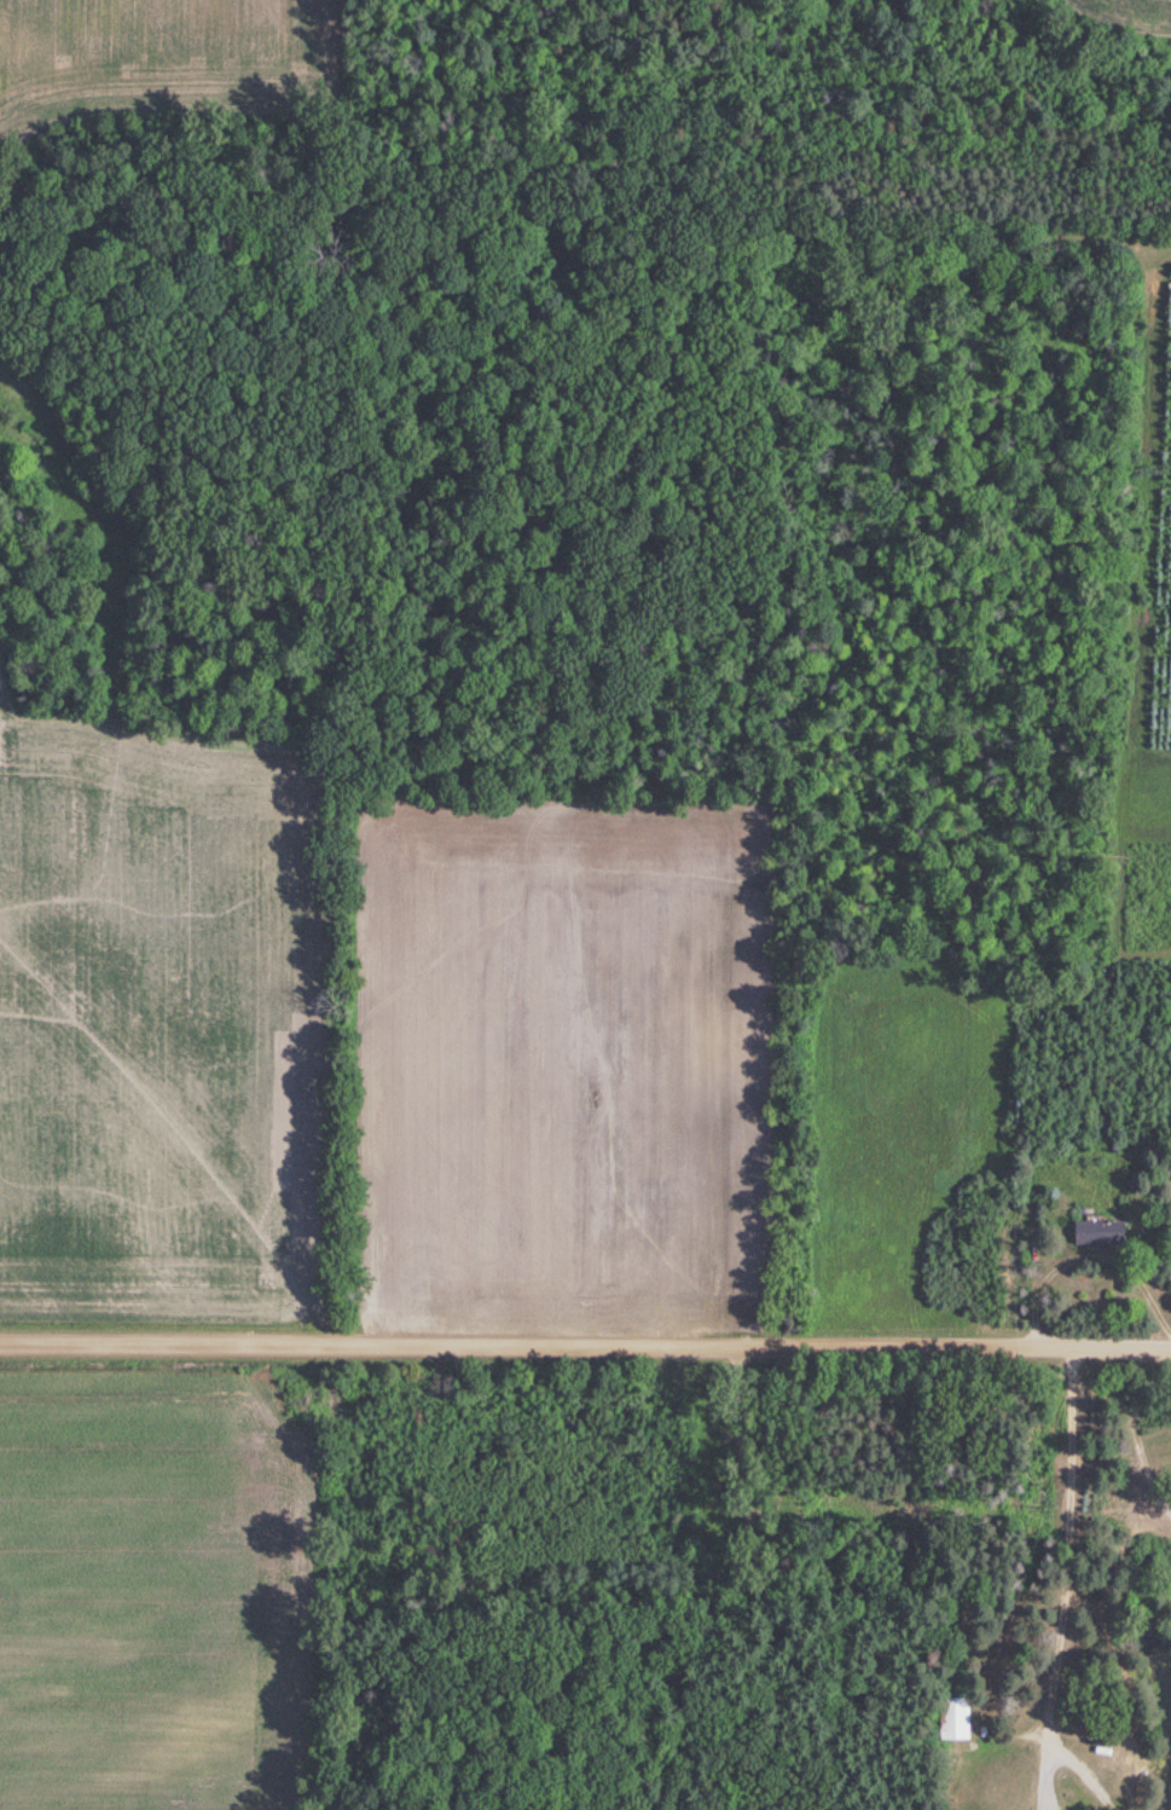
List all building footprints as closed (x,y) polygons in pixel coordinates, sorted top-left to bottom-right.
[(1122,1222),(1071,1222),(1071,1245),(1122,1245),(1122,1222)] [(940,1697),(940,1740),(967,1740),(967,1697),(940,1697)]
